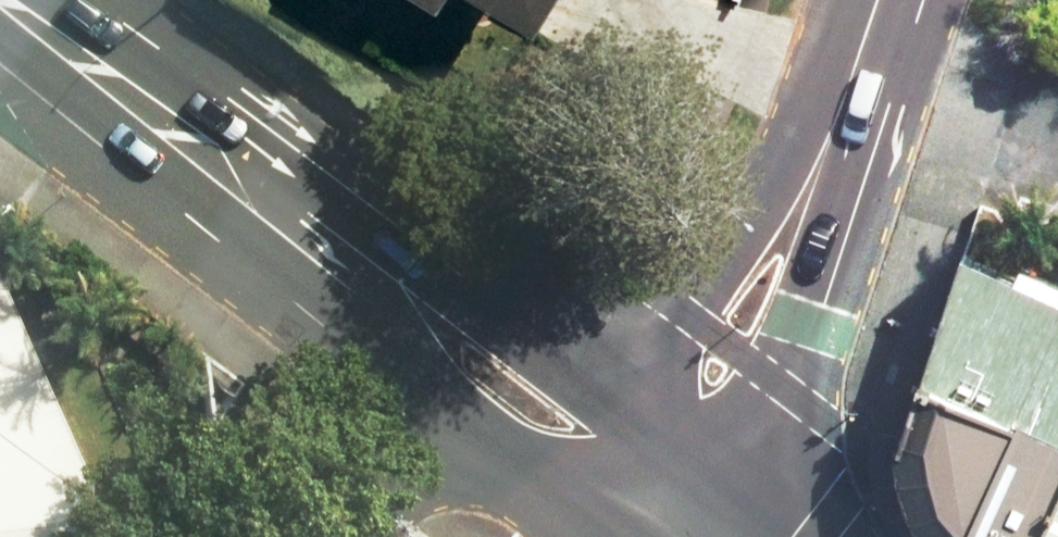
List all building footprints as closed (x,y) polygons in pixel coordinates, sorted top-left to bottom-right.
[(998,536),(1010,536),(1057,427),(1057,286),(978,252),(919,387),(946,506),(998,536)] [(159,502),(29,256),(0,270),(0,536),(132,536),(159,502)] [(1048,536),(1057,536),(1057,514),(1048,536)]
